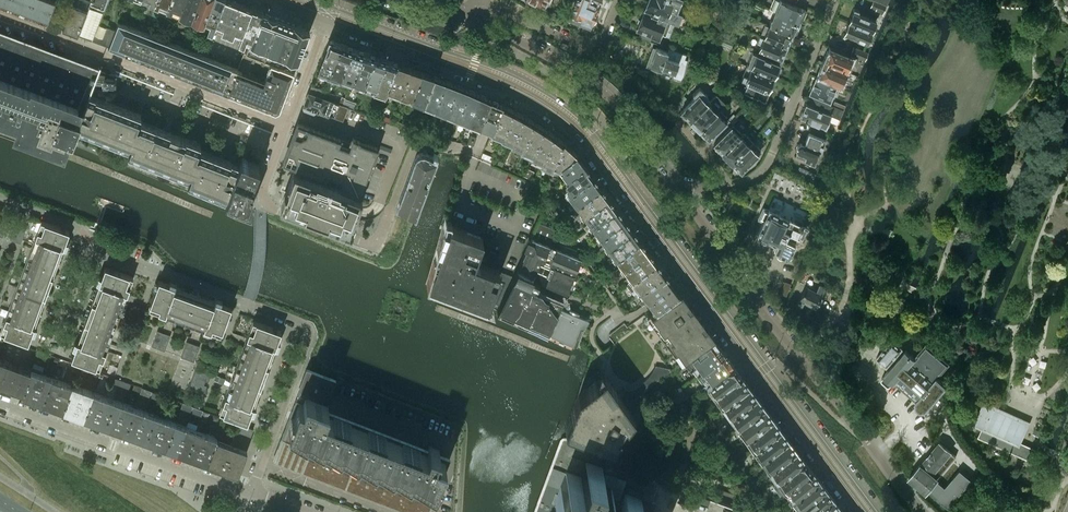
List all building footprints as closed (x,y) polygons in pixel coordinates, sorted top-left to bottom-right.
[(19,12),(33,17),(39,19),(47,22),(55,0),(0,0),(0,5),(19,12)] [(108,0),(91,0),(90,1),(87,11),(78,34),(93,40),(102,17),(108,0)] [(169,0),(154,0),(152,4),(165,9),(169,0)] [(183,0),(169,0),(165,9),(178,14),(183,0)] [(178,14),(177,15),(190,20),(198,0),(183,0),(178,14)] [(190,20),(202,25),(203,22),(211,0),(198,0),(190,20)] [(203,22),(208,24),(206,30),(212,32),(214,28),(224,0),(211,0),(203,22)] [(232,0),(224,0),(214,28),(221,31),(221,32),(224,33),(236,2),(232,0)] [(602,0),(575,0),(570,13),(581,18),(581,16),(583,16),(581,21),(590,24),(592,19),(592,18),(597,18),(595,15),(596,13),(595,13),(599,4),(600,4),(602,0)] [(644,9),(673,22),(677,23),(680,13),(675,11),(680,0),(647,0),(644,9)] [(775,11),(797,20),(799,17),(801,19),(805,10),(781,0),(780,0),(775,11)] [(876,0),(873,0),(870,7),(882,12),(886,4),(876,0)] [(252,8),(236,2),(224,33),(232,36),(233,36),(240,39),(252,8)] [(78,34),(87,11),(72,5),(62,28),(78,34)] [(252,8),(240,39),(238,43),(248,47),(261,11),(252,8)] [(673,22),(644,9),(636,30),(639,31),(637,36),(650,41),(652,36),(658,39),(660,32),(668,35),(673,22)] [(871,31),(876,20),(853,10),(849,21),(871,31)] [(261,11),(248,47),(252,49),(254,44),(261,47),(273,16),(261,11)] [(797,20),(775,11),(770,24),(795,34),(799,24),(796,23),(797,20)] [(291,23),(273,16),(261,47),(275,52),(279,54),(285,39),(291,23)] [(100,43),(107,25),(109,20),(102,17),(93,40),(100,43)] [(238,68),(178,45),(118,21),(115,29),(108,46),(116,49),(193,79),(228,93),(238,68)] [(866,42),(871,31),(849,21),(844,33),(866,42)] [(309,30),(291,23),(285,39),(279,54),(298,61),(309,30)] [(108,46),(115,29),(107,25),(100,43),(108,46)] [(763,30),(760,36),(764,38),(786,47),(791,34),(770,25),(767,32),(763,30)] [(1,119),(1,122),(6,124),(7,121),(16,125),(15,127),(21,129),(22,127),(31,130),(30,133),(35,135),(36,132),(46,136),(45,138),(50,140),(51,138),(60,141),(59,144),(65,146),(66,143),(70,145),(71,144),(69,143),(75,127),(89,93),(94,79),(106,83),(107,81),(113,81),(113,76),(109,75),(111,71),(99,67),(99,66),(99,65),(97,69),(0,33),(0,119),(1,119)] [(720,35),(717,40),(731,46),(733,40),(720,35)] [(764,38),(760,36),(758,42),(762,44),(759,50),(781,59),(786,47),(764,38)] [(340,42),(330,38),(317,71),(328,75),(329,72),(340,42)] [(351,46),(340,42),(329,72),(340,76),(351,46)] [(298,61),(279,54),(275,52),(261,47),(254,44),(252,49),(248,47),(246,52),(294,71),(298,61)] [(362,51),(351,46),(340,76),(352,80),(362,51)] [(653,46),(647,64),(657,68),(658,67),(661,69),(662,66),(681,73),(686,60),(682,58),(683,54),(684,52),(671,48),(671,49),(670,52),(653,46)] [(829,46),(822,61),(845,71),(852,55),(850,55),(829,46)] [(854,47),(850,55),(852,55),(862,60),(866,52),(854,47)] [(373,55),(362,51),(352,80),(363,84),(373,55)] [(752,51),(746,65),(773,76),(779,62),(752,51)] [(294,71),(246,52),(244,52),(238,68),(228,93),(275,111),(279,110),(294,71)] [(385,59),(373,55),(363,84),(374,87),(385,59)] [(396,62),(385,59),(374,87),(385,91),(386,89),(396,62)] [(816,76),(836,84),(839,86),(845,71),(822,61),(816,76)] [(408,67),(396,62),(386,89),(398,93),(408,67)] [(773,76),(746,65),(740,81),(745,84),(743,90),(764,99),(764,98),(767,97),(768,94),(767,91),(773,76)] [(421,71),(408,67),(398,93),(410,98),(421,71)] [(432,74),(421,71),(410,98),(422,103),(432,74)] [(444,79),(432,74),(422,103),(433,107),(444,79)] [(816,76),(809,92),(830,101),(836,84),(816,76)] [(455,83),(444,79),(433,107),(445,112),(455,83)] [(467,88),(455,83),(445,112),(456,116),(467,88)] [(312,84),(309,91),(321,95),(323,88),(312,84)] [(681,111),(679,113),(678,114),(679,114),(683,119),(684,119),(686,117),(689,120),(710,100),(707,96),(708,95),(699,86),(692,93),(695,96),(691,100),(684,93),(677,103),(683,108),(680,111),(681,111)] [(478,92),(467,88),(456,116),(467,120),(478,92)] [(348,108),(335,104),(330,102),(332,99),(321,95),(309,91),(303,108),(313,112),(315,111),(315,110),(328,114),(327,115),(343,120),(348,108)] [(491,99),(478,92),(467,120),(480,125),(491,99)] [(90,94),(89,93),(75,127),(128,147),(130,142),(132,143),(128,153),(187,176),(189,171),(191,172),(187,182),(225,197),(238,163),(199,148),(200,143),(185,137),(184,138),(171,132),(171,131),(139,119),(141,114),(103,99),(90,94)] [(812,97),(809,104),(805,103),(800,116),(816,123),(815,126),(823,129),(823,126),(824,127),(830,113),(839,116),(842,109),(832,105),(812,97)] [(345,98),(343,104),(354,108),(356,102),(345,98)] [(491,99),(480,125),(487,128),(492,130),(497,116),(502,103),(500,102),(498,101),(491,99)] [(710,100),(689,120),(698,130),(699,129),(699,130),(720,110),(710,100)] [(834,100),(832,105),(842,109),(843,109),(845,104),(834,100)] [(501,134),(511,108),(502,103),(492,130),(501,134)] [(522,114),(511,108),(501,134),(500,136),(511,140),(522,114)] [(720,110),(699,130),(708,139),(709,138),(729,118),(720,110)] [(713,143),(732,124),(740,117),(737,115),(735,112),(729,118),(709,138),(713,143)] [(389,118),(377,113),(375,117),(387,122),(389,118)] [(532,120),(522,114),(511,140),(511,141),(521,146),(532,120)] [(401,122),(389,118),(387,122),(400,127),(401,122)] [(542,126),(532,120),(521,146),(521,148),(531,153),(542,126)] [(359,194),(375,153),(378,144),(366,139),(365,142),(359,140),(360,139),(352,137),(350,142),(298,122),(283,160),(314,172),(312,176),(359,194)] [(414,127),(401,122),(400,127),(414,132),(413,131),(414,127)] [(732,124),(713,143),(712,144),(722,153),(740,135),(734,129),(736,128),(732,124)] [(824,130),(823,129),(815,126),(812,125),(810,131),(822,136),(823,134),(824,130)] [(552,133),(542,126),(531,153),(531,154),(541,159),(552,133)] [(740,135),(722,153),(731,162),(752,142),(742,132),(740,135)] [(562,140),(552,133),(541,159),(540,162),(551,166),(553,162),(562,140)] [(820,151),(825,140),(809,133),(804,144),(801,143),(798,144),(796,148),(797,152),(799,153),(798,155),(805,158),(815,163),(819,151),(820,151)] [(473,144),(476,136),(471,134),(468,142),(473,144)] [(577,153),(562,140),(553,162),(551,166),(550,168),(557,172),(560,166),(577,153)] [(740,171),(760,152),(761,151),(752,142),(731,162),(740,171)] [(416,156),(416,157),(415,157),(397,207),(414,213),(414,214),(415,215),(438,154),(434,152),(431,151),(430,154),(426,152),(425,152),(423,152),(421,152),(421,153),(419,153),(418,154),(417,155),(416,156)] [(483,153),(481,157),(490,161),(492,157),(483,153)] [(578,155),(561,167),(560,171),(563,173),(567,178),(585,164),(578,155)] [(259,164),(241,157),(238,163),(225,197),(252,208),(252,187),(248,186),(250,181),(248,180),(248,178),(253,180),(259,164)] [(568,194),(591,177),(588,172),(589,170),(585,164),(567,178),(565,179),(564,182),(568,187),(563,192),(566,196),(568,194)] [(359,194),(312,176),(294,170),(282,203),(349,228),(361,195),(359,194)] [(594,176),(591,177),(568,194),(574,201),(567,206),(570,209),(576,204),(599,187),(596,183),(597,181),(594,176)] [(602,187),(599,187),(576,204),(582,212),(576,217),(578,220),(585,216),(607,198),(604,193),(605,191),(602,187)] [(610,198),(607,198),(585,216),(590,222),(583,227),(586,231),(592,226),(616,209),(612,204),(613,202),(610,198)] [(808,225),(801,222),(788,217),(787,217),(778,213),(778,212),(767,207),(767,208),(762,205),(757,217),(762,219),(756,234),(766,238),(765,240),(771,243),(772,241),(776,242),(773,249),(775,250),(775,251),(775,252),(775,253),(775,254),(776,255),(776,256),(777,256),(778,256),(779,257),(780,257),(781,256),(782,256),(783,255),(783,254),(784,254),(787,255),(793,241),(796,242),(798,236),(802,238),(808,225)] [(595,240),(623,219),(620,215),(621,213),(618,208),(616,209),(592,226),(598,234),(596,235),(595,234),(591,237),(594,241),(595,240)] [(0,218),(0,236),(3,237),(9,221),(0,218)] [(609,247),(631,230),(628,225),(629,223),(626,219),(623,219),(595,240),(598,245),(604,241),(606,244),(599,249),(602,252),(609,247)] [(41,220),(32,246),(31,247),(35,248),(35,247),(60,256),(63,247),(66,248),(68,242),(66,240),(69,230),(41,220)] [(565,292),(573,275),(582,252),(583,248),(560,238),(563,231),(552,226),(539,221),(517,268),(514,276),(500,304),(497,311),(577,346),(588,319),(558,306),(564,292),(565,292)] [(21,243),(26,228),(16,224),(10,239),(21,243)] [(450,224),(448,227),(443,226),(426,284),(428,285),(428,284),(482,305),(484,299),(488,300),(500,304),(514,276),(473,260),(483,236),(450,224)] [(631,230),(609,247),(614,255),(609,259),(611,263),(617,258),(639,241),(636,236),(637,234),(634,230),(631,230)] [(639,241),(617,258),(622,265),(616,269),(619,273),(625,269),(647,252),(644,247),(645,245),(641,241),(639,241)] [(35,247),(35,248),(28,267),(53,276),(60,256),(35,247)] [(647,252),(625,269),(630,276),(624,280),(627,284),(655,262),(652,258),(652,256),(650,251),(647,252)] [(655,262),(627,284),(635,294),(638,292),(640,290),(663,273),(660,268),(661,266),(657,262),(655,262)] [(105,266),(101,276),(99,275),(98,276),(96,282),(99,283),(95,293),(120,302),(123,303),(133,276),(105,266)] [(53,276),(28,267),(21,287),(45,296),(53,276)] [(663,273),(640,290),(638,292),(643,299),(639,302),(642,305),(648,301),(668,285),(669,285),(671,284),(671,283),(671,282),(670,283),(668,279),(668,277),(665,273),(663,273)] [(170,281),(169,284),(159,280),(148,308),(175,318),(177,315),(176,314),(186,290),(175,286),(176,283),(171,281),(170,281)] [(784,281),(780,293),(786,296),(790,283),(784,281)] [(668,285),(648,301),(652,305),(656,312),(680,293),(679,292),(678,292),(677,291),(675,288),(671,284),(669,285),(668,285)] [(815,308),(825,289),(819,286),(816,292),(806,287),(800,299),(799,298),(796,305),(801,308),(804,302),(815,308)] [(45,296),(21,287),(14,306),(13,308),(38,316),(45,296)] [(204,297),(192,293),(186,290),(176,314),(177,315),(195,321),(204,297)] [(120,302),(95,293),(88,312),(113,321),(120,302)] [(682,308),(688,304),(680,293),(656,312),(652,315),(651,316),(658,325),(657,326),(677,353),(678,352),(684,360),(685,361),(714,338),(706,328),(700,333),(697,328),(700,326),(689,310),(686,312),(682,308)] [(204,297),(195,321),(194,325),(221,335),(231,307),(221,303),(222,300),(216,298),(215,298),(214,301),(204,297)] [(13,308),(14,306),(10,305),(0,332),(28,342),(32,332),(35,333),(37,327),(34,326),(38,316),(13,308)] [(113,321),(88,312),(81,331),(106,340),(113,321)] [(253,320),(246,337),(243,347),(246,349),(247,348),(271,357),(275,347),(277,348),(280,342),(277,341),(281,331),(253,320)] [(157,330),(152,346),(165,350),(170,335),(157,330)] [(109,342),(106,340),(81,331),(77,341),(75,340),(72,346),(72,347),(75,348),(71,358),(99,368),(109,342)] [(725,353),(714,338),(685,361),(690,368),(691,367),(696,374),(697,374),(702,370),(725,353)] [(946,385),(937,377),(949,364),(926,344),(914,357),(906,350),(902,355),(899,352),(902,349),(892,340),(876,358),(886,367),(889,364),(892,366),(886,373),(886,374),(881,378),(882,381),(888,386),(890,385),(893,381),(894,382),(896,379),(897,380),(899,379),(919,397),(915,401),(917,402),(916,406),(920,409),(924,408),(926,410),(946,385)] [(186,341),(181,356),(194,361),(199,346),(186,341)] [(247,348),(246,349),(240,367),(264,376),(271,357),(247,348)] [(725,353),(702,370),(697,374),(706,387),(710,384),(734,365),(725,353)] [(31,370),(1,359),(0,360),(0,384),(23,393),(31,370)] [(734,365),(710,384),(717,393),(741,375),(734,365)] [(626,401),(668,371),(665,367),(656,366),(654,370),(652,375),(646,382),(639,387),(631,391),(624,392),(623,397),(626,401)] [(23,393),(22,395),(42,403),(50,381),(52,377),(42,373),(43,371),(32,367),(31,370),(23,393)] [(264,376),(240,367),(232,387),(257,396),(264,376)] [(307,367),(272,460),(408,511),(429,511),(450,457),(438,453),(439,450),(429,446),(428,449),(325,410),(328,403),(327,402),(336,378),(307,367)] [(602,367),(583,380),(565,429),(620,449),(633,411),(626,401),(623,397),(602,367)] [(211,375),(195,369),(189,386),(204,392),(207,385),(204,384),(205,380),(208,381),(211,375)] [(216,375),(214,380),(224,383),(225,378),(216,375)] [(741,375),(717,393),(724,404),(749,386),(741,375)] [(52,377),(50,381),(42,403),(53,407),(63,381),(52,377)] [(131,383),(126,382),(121,380),(119,385),(129,388),(131,383)] [(63,381),(53,407),(62,410),(72,384),(63,381)] [(72,384),(62,410),(73,414),(82,387),(72,384)] [(257,396),(232,387),(229,385),(219,412),(247,423),(251,413),(254,413),(256,407),(253,406),(257,396)] [(749,386),(724,404),(732,414),(757,396),(749,386)] [(82,387),(73,414),(83,418),(93,391),(82,387)] [(151,391),(141,387),(139,392),(149,396),(151,391)] [(93,391),(83,418),(94,422),(103,395),(93,391)] [(103,395),(94,422),(104,425),(114,399),(103,395)] [(757,396),(732,414),(740,425),(765,406),(757,396)] [(114,399),(104,425),(114,429),(124,403),(114,399)] [(193,406),(182,402),(180,409),(191,412),(193,406)] [(124,403),(114,429),(124,433),(134,406),(124,403)] [(984,404),(977,419),(984,422),(981,430),(978,437),(1031,461),(1036,449),(1021,442),(1016,440),(1024,422),(984,404)] [(134,406),(124,433),(134,436),(144,410),(134,406)] [(191,412),(201,416),(201,415),(203,410),(203,409),(193,406),(191,412)] [(765,406),(740,425),(737,427),(745,438),(748,436),(773,417),(765,406)] [(144,410),(134,436),(145,440),(154,416),(155,414),(144,410)] [(201,415),(210,419),(212,413),(203,410),(201,415)] [(154,416),(145,440),(155,444),(165,418),(155,414),(154,416)] [(718,425),(710,415),(707,417),(715,428),(718,425)] [(773,417),(748,436),(756,446),(781,428),(773,417)] [(165,418),(155,444),(166,448),(175,421),(165,418)] [(175,421),(166,448),(176,452),(185,425),(175,421)] [(245,449),(253,429),(238,423),(231,444),(217,439),(217,437),(216,436),(206,463),(219,467),(238,474),(247,450),(245,449)] [(185,425),(176,452),(187,456),(195,432),(196,429),(185,425)] [(725,435),(718,425),(715,428),(722,438),(725,435)] [(781,428),(756,446),(764,457),(789,438),(781,428)] [(195,432),(187,456),(196,459),(205,432),(196,429),(195,432)] [(205,432),(196,459),(206,463),(216,436),(205,432)] [(789,438),(764,457),(772,467),(796,449),(789,438)] [(936,480),(956,457),(940,443),(922,465),(920,464),(910,477),(926,492),(927,491),(948,508),(972,480),(960,470),(945,487),(936,480)] [(796,449),(772,467),(780,478),(804,459),(796,449)] [(804,459),(780,478),(787,488),(789,487),(812,470),(804,459)] [(642,499),(625,493),(620,508),(607,503),(612,488),(597,483),(603,468),(586,462),(581,477),(566,471),(555,503),(571,509),(570,511),(637,511),(642,499)] [(812,470),(789,487),(793,492),(788,496),(791,500),(796,496),(818,478),(812,470)] [(818,478),(796,496),(799,501),(794,505),(797,509),(802,505),(825,488),(818,478)] [(802,505),(806,510),(803,511),(812,511),(832,497),(825,488),(802,505)] [(701,493),(700,493),(699,493),(698,493),(697,494),(697,495),(693,504),(690,511),(752,511),(701,493)] [(812,511),(831,511),(839,506),(832,497),(812,511)]
